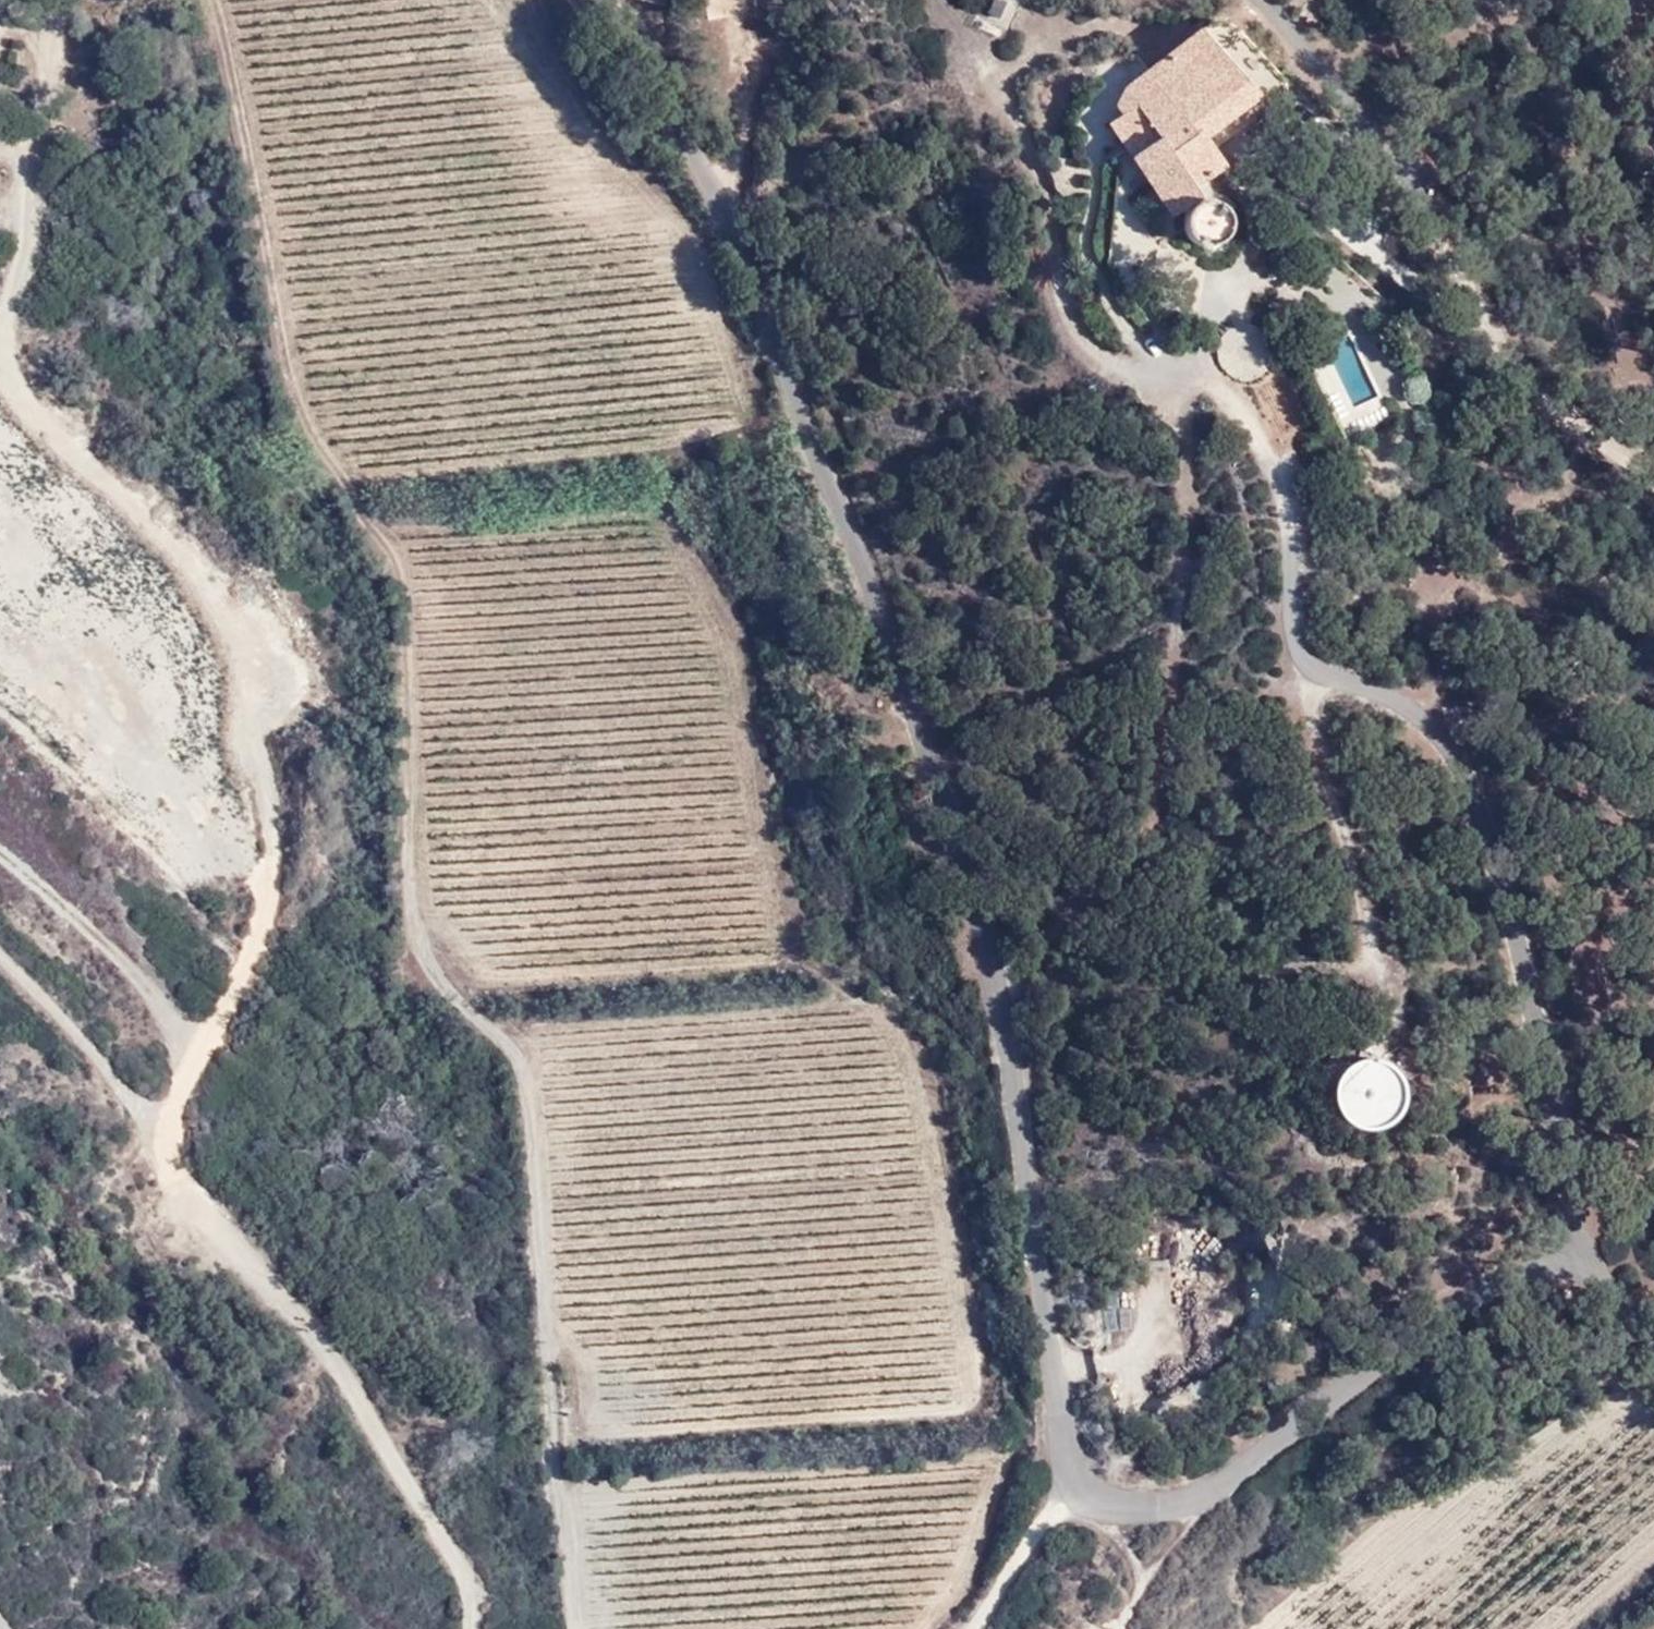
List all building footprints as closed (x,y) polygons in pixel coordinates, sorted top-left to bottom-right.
[(757,0),(707,0),(710,18),(759,11),(757,0)] [(1182,44),(1150,69),(1128,85),(1129,88),(1122,93),(1123,96),(1117,102),(1123,111),(1111,120),(1121,138),(1112,143),(1124,162),(1134,156),(1172,214),(1164,221),(1171,232),(1185,224),(1177,211),(1202,194),(1198,185),(1224,169),(1203,135),(1243,104),(1262,115),(1285,95),(1285,83),(1267,60),(1233,26),(1196,20),(1176,35),(1182,44)] [(1143,59),(1150,69),(1182,44),(1176,35),(1143,59)] [(1229,239),(1235,223),(1229,208),(1213,201),(1198,207),(1191,223),(1198,238),(1213,245),(1229,239)] [(1398,1060),(1346,1065),(1351,1121),(1403,1116),(1398,1060)] [(1184,1598),(1172,1606),(1178,1615),(1191,1607),(1184,1598)]
